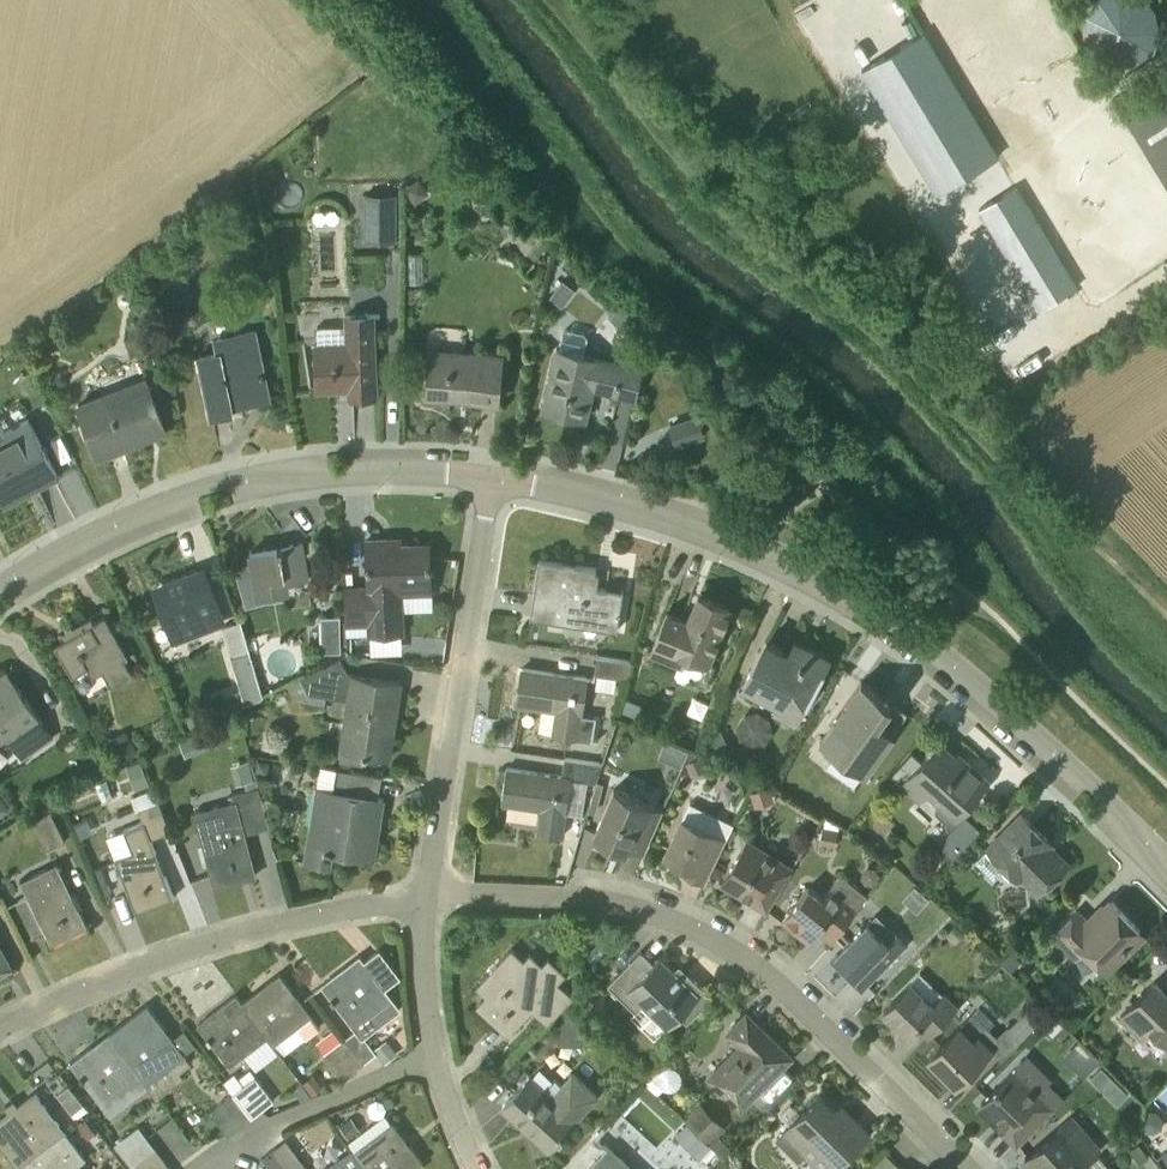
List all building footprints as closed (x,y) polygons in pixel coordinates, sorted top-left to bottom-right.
[(1094,62),(1104,68),(1116,70),(1129,67),(1141,61),(1149,51),(1154,39),(1155,26),(1151,14),(1143,3),(1137,0),(1095,0),(1087,8),(1081,18),(1078,30),(1080,42),(1085,53),(1094,62)] [(924,32),(918,36),(862,69),(937,194),(988,162),(999,156),(924,32)] [(1126,123),(1166,185),(1166,96),(1126,123)] [(419,178),(405,188),(415,203),(430,193),(419,178)] [(1077,287),(1017,186),(980,208),(1040,309),(1077,287)] [(365,194),(365,206),(365,239),(396,239),(396,194),(365,194)] [(129,280),(123,293),(139,299),(144,286),(129,280)] [(563,280),(550,296),(562,305),(575,289),(563,280)] [(314,322),(341,321),(341,307),(314,309),(314,322)] [(346,315),(346,328),(345,329),(345,340),(315,341),(317,389),(349,388),(349,395),(377,394),(374,327),(375,327),(374,314),(346,315)] [(640,364),(636,364),(638,355),(610,348),(608,357),(601,355),(601,357),(583,353),(587,336),(584,331),(566,327),(561,330),(559,341),(543,409),(585,419),(591,395),(585,394),(587,383),(609,388),(608,392),(632,398),(640,364)] [(198,354),(211,416),(232,411),(232,409),(268,401),(268,402),(269,402),(264,378),(265,378),(264,372),(263,372),(254,328),(209,338),(212,351),(198,354)] [(661,343),(646,330),(637,341),(651,354),(661,343)] [(469,396),(468,400),(497,402),(501,352),(432,346),(428,392),(469,396)] [(164,426),(145,376),(77,402),(98,456),(131,443),(130,440),(164,426)] [(698,414),(670,425),(677,445),(706,435),(698,414)] [(29,417),(5,429),(8,434),(0,439),(0,495),(3,502),(36,485),(37,486),(58,475),(29,417)] [(405,634),(403,596),(431,594),(429,545),(387,547),(387,537),(367,538),(369,584),(345,585),(347,627),(367,626),(367,636),(405,634)] [(291,591),(290,583),(309,579),(303,542),(251,551),(253,559),(235,565),(246,606),(269,600),(268,596),(291,591)] [(530,617),(617,631),(623,592),(593,587),(596,568),(575,565),(576,563),(564,561),(564,563),(539,559),(530,617)] [(151,586),(155,597),(173,644),(212,630),(209,621),(224,615),(210,579),(203,581),(198,569),(163,582),(151,586)] [(667,613),(650,654),(683,668),(688,657),(707,665),(730,608),(699,595),(696,602),(698,603),(690,623),(667,613)] [(125,659),(129,657),(115,632),(120,629),(107,607),(81,621),(85,627),(55,644),(73,676),(88,668),(93,677),(103,671),(112,686),(133,674),(125,659)] [(240,619),(222,625),(246,705),(263,697),(240,619)] [(323,620),(324,655),(341,655),(340,620),(323,620)] [(794,726),(829,659),(807,647),(800,659),(766,640),(741,686),(777,705),(772,714),(794,726)] [(598,656),(595,674),(628,679),(634,662),(598,656)] [(349,674),(340,658),(286,685),(294,702),(324,706),(322,721),(342,724),(338,751),(389,758),(401,683),(349,674)] [(551,735),(579,739),(592,741),(592,739),(593,739),(597,717),(583,715),(589,678),(523,668),(518,704),(555,709),(551,735)] [(6,737),(22,760),(55,737),(9,671),(0,677),(0,741),(6,737)] [(862,682),(821,740),(867,773),(895,734),(909,715),(891,702),(862,682)] [(645,705),(627,698),(622,710),(640,717),(645,705)] [(213,728),(201,733),(207,750),(219,745),(213,728)] [(126,730),(108,740),(120,761),(139,750),(126,730)] [(731,749),(721,730),(704,738),(714,757),(731,749)] [(961,762),(958,765),(936,745),(922,761),(912,751),(893,774),(903,783),(901,785),(920,803),(931,791),(957,815),(984,783),(961,762)] [(693,774),(707,768),(701,755),(687,762),(693,774)] [(270,760),(257,758),(255,769),(268,772),(270,760)] [(597,783),(604,763),(566,758),(562,776),(508,767),(502,802),(541,808),(537,832),(562,836),(566,815),(580,817),(586,781),(597,783)] [(141,760),(126,766),(135,790),(150,784),(141,760)] [(380,776),(334,769),(330,788),(315,786),(303,861),(330,866),(332,850),(367,855),(372,822),(379,823),(384,797),(377,796),(380,776)] [(770,786),(751,792),(756,806),(774,800),(770,786)] [(255,875),(244,834),(269,827),(258,787),(231,794),(233,801),(195,811),(215,886),(255,875)] [(645,852),(664,809),(615,788),(594,835),(626,849),(628,845),(645,852)] [(170,830),(158,801),(145,806),(139,809),(143,821),(124,829),(132,850),(115,857),(136,912),(175,897),(152,838),(170,830)] [(732,829),(734,823),(690,802),(684,817),(667,854),(691,866),(687,873),(706,883),(727,839),(732,842),(737,831),(732,829)] [(65,841),(49,808),(32,817),(48,849),(65,841)] [(965,812),(949,829),(943,847),(953,856),(964,843),(980,827),(965,812)] [(1022,813),(987,849),(984,852),(974,843),(964,852),(976,864),(978,862),(995,880),(1006,868),(1019,880),(1021,879),(1037,894),(1067,863),(1048,844),(1052,841),(1022,813)] [(835,845),(838,830),(823,827),(820,841),(835,845)] [(768,910),(794,867),(749,839),(726,878),(755,896),(752,901),(768,910)] [(43,929),(51,945),(87,927),(57,863),(20,880),(27,896),(43,929)] [(840,872),(820,898),(808,888),(782,921),(808,942),(824,921),(839,933),(858,908),(857,908),(868,895),(840,872)] [(1106,972),(1144,934),(1111,901),(1090,921),(1080,910),(1053,937),(1076,960),(1085,951),(1106,972)] [(852,958),(873,979),(906,945),(895,934),(875,916),(868,923),(868,922),(835,956),(845,966),(852,958)] [(12,967),(0,946),(0,974),(12,967)] [(553,1019),(563,1007),(574,996),(560,983),(567,974),(549,958),(543,964),(531,953),(525,960),(512,948),(476,987),(505,1014),(495,1024),(509,1037),(538,1005),(553,1019)] [(353,1025),(391,996),(386,989),(400,978),(379,950),(365,961),(360,955),(322,984),(353,1025)] [(642,950),(609,984),(637,1011),(643,1004),(668,1027),(681,1014),(688,1021),(713,995),(691,974),(686,979),(661,954),(654,962),(642,950)] [(1011,971),(1013,969),(1022,960),(1013,951),(1004,960),(1002,962),(1011,971)] [(280,973),(242,1002),(268,1037),(274,1045),(312,1015),(280,973)] [(945,992),(943,994),(934,1003),(912,981),(884,1010),(909,1034),(919,1024),(931,1036),(959,1007),(945,992)] [(1153,1031),(1166,1045),(1166,994),(1155,982),(1120,1017),(1144,1041),(1153,1031)] [(230,1066),(268,1037),(242,1002),(236,995),(198,1024),(230,1066)] [(594,995),(578,996),(578,1015),(595,1015),(594,995)] [(186,1057),(147,1005),(109,1034),(137,1073),(146,1084),(186,1057)] [(1029,1008),(1011,1026),(1023,1038),(1040,1020),(1029,1008)] [(956,1084),(1000,1039),(974,1012),(962,1025),(961,1023),(928,1057),(956,1084)] [(747,1014),(727,1035),(737,1046),(706,1077),(739,1110),(791,1058),(747,1014)] [(346,1037),(365,1062),(377,1053),(358,1028),(346,1037)] [(100,1102),(137,1073),(109,1034),(71,1063),(100,1102)] [(354,1070),(365,1062),(346,1037),(335,1045),(354,1070)] [(377,1051),(386,1063),(398,1053),(389,1042),(377,1051)] [(335,1045),(324,1054),(342,1079),(354,1070),(335,1045)] [(1102,1065),(1090,1077),(1101,1088),(1112,1076),(1102,1065)] [(1057,1107),(1017,1068),(982,1103),(1003,1124),(1000,1127),(1018,1145),(1057,1107)] [(504,1105),(549,1149),(599,1096),(573,1071),(561,1084),(555,1078),(545,1089),(532,1076),(504,1105)] [(303,1082),(313,1095),(324,1087),(314,1074),(303,1082)] [(257,1076),(244,1085),(232,1093),(251,1119),(276,1100),(257,1076)] [(25,1163),(66,1131),(37,1093),(0,1122),(0,1130),(25,1163)] [(211,1110),(228,1132),(231,1135),(251,1119),(232,1093),(211,1110)] [(798,1120),(841,1162),(869,1134),(847,1112),(842,1118),(820,1097),(798,1120)] [(701,1103),(685,1120),(710,1144),(711,1143),(724,1157),(733,1148),(719,1135),(726,1127),(701,1103)] [(1157,1111),(1148,1110),(1144,1132),(1154,1133),(1163,1128),(1164,1118),(1157,1111)] [(348,1116),(338,1123),(349,1138),(359,1131),(348,1116)] [(79,1126),(89,1139),(97,1133),(87,1120),(79,1126)] [(353,1150),(368,1168),(416,1168),(424,1163),(392,1121),(353,1150)] [(1095,1155),(1066,1123),(1025,1158),(1035,1168),(1079,1168),(1095,1155)] [(115,1144),(123,1155),(147,1137),(139,1126),(115,1144)] [(66,1131),(25,1163),(17,1168),(82,1168),(79,1165),(87,1159),(66,1131)] [(156,1148),(147,1137),(123,1155),(131,1167),(156,1148)] [(286,1140),(274,1149),(289,1168),(308,1168),(286,1140)] [(1138,1142),(1129,1149),(1139,1163),(1148,1156),(1138,1142)] [(635,1168),(612,1146),(591,1168),(636,1168),(635,1168)] [(353,1150),(352,1147),(323,1168),(368,1168),(353,1150)] [(156,1148),(131,1167),(133,1168),(152,1168),(165,1160),(156,1148)] [(272,1168),(289,1168),(274,1149),(263,1157),(272,1168)] [(165,1160),(152,1168),(172,1168),(165,1160)]
